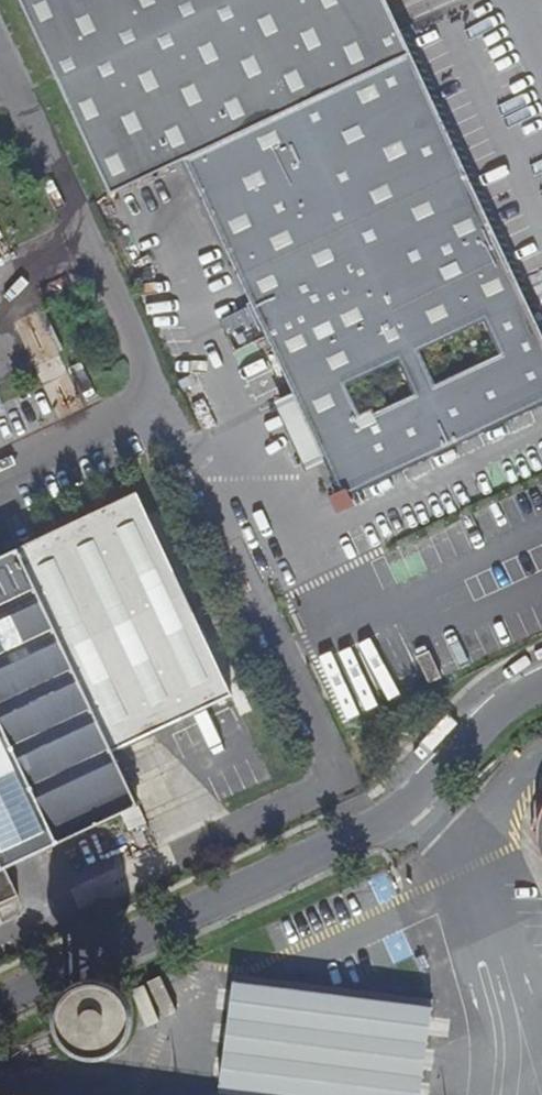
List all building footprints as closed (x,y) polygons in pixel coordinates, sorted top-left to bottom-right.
[(386,0),(20,0),(112,197),(186,162),(343,499),(541,406),(541,332),(388,3),(386,0)] [(234,692),(139,492),(0,557),(0,870),(141,805),(115,750),(234,692)] [(436,1003),(232,977),(216,1092),(242,1094),(423,1094),(436,1003)] [(83,1045),(102,1049),(121,1040),(126,1035),(131,1020),(127,1001),(115,989),(103,985),(95,985),(77,993),(72,998),(67,1009),(70,1032),(83,1045)]
